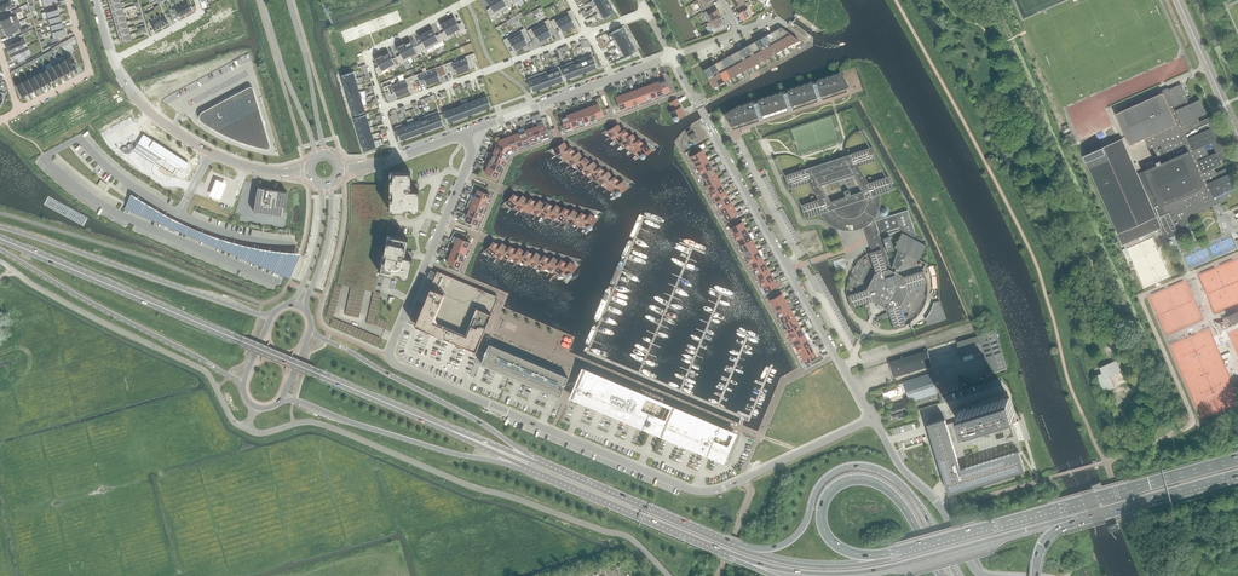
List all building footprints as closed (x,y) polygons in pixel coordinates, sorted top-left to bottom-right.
[(11,0),(0,0),(0,9),(6,7),(7,10),(16,6),(15,3),(13,4),(11,0)] [(486,1),(490,8),(494,15),(501,11),(500,10),(495,0),(488,0),(486,1)] [(500,10),(507,6),(504,0),(495,0),(500,10)] [(607,0),(594,7),(597,13),(611,6),(607,0)] [(697,0),(698,2),(697,3),(701,11),(713,5),(712,4),(712,5),(710,0),(698,0),(697,0)] [(742,0),(731,0),(735,7),(737,6),(738,9),(745,5),(742,0)] [(123,8),(121,2),(109,5),(111,12),(123,8)] [(179,15),(180,17),(191,10),(187,3),(176,9),(175,8),(172,10),(173,11),(176,17),(179,15)] [(53,5),(44,8),(45,11),(47,18),(46,18),(60,14),(58,7),(54,8),(53,5)] [(150,13),(152,17),(148,19),(154,30),(168,23),(162,13),(163,12),(159,5),(154,8),(155,10),(150,13)] [(751,16),(745,5),(738,9),(740,12),(738,13),(743,21),(751,16)] [(614,12),(611,6),(597,13),(601,19),(614,12)] [(714,7),(702,13),(707,21),(708,20),(709,22),(721,16),(718,11),(717,11),(716,12),(714,7)] [(124,15),(123,8),(111,12),(113,18),(124,15)] [(60,14),(46,18),(48,25),(62,21),(60,14)] [(0,20),(0,21),(3,28),(18,21),(16,15),(12,17),(12,15),(0,20)] [(126,21),(124,15),(113,18),(115,24),(126,21)] [(571,18),(569,15),(562,18),(568,29),(575,25),(571,18)] [(723,21),(724,21),(721,16),(709,22),(710,24),(709,25),(713,33),(725,28),(724,26),(722,22),(723,21)] [(460,28),(458,24),(454,17),(447,21),(453,32),(460,28)] [(568,29),(562,18),(556,22),(557,25),(561,33),(568,29)] [(18,21),(3,28),(6,36),(19,31),(18,29),(21,27),(18,21)] [(62,21),(48,25),(49,25),(51,31),(64,28),(62,21)] [(128,27),(126,21),(115,24),(117,30),(128,27)] [(440,24),(444,32),(446,36),(453,32),(447,21),(440,24)] [(548,28),(544,21),(538,25),(545,38),(552,35),(548,28)] [(538,25),(531,29),(535,36),(538,42),(545,38),(538,25)] [(130,33),(128,27),(117,30),(119,37),(130,33)] [(612,40),(625,33),(622,27),(609,34),(612,40)] [(780,27),(777,29),(777,30),(787,46),(787,47),(798,40),(799,40),(798,40),(788,32),(785,30),(780,27)] [(64,28),(51,31),(53,38),(66,34),(64,28)] [(432,29),(425,32),(433,46),(440,43),(436,36),(432,29)] [(524,37),(520,30),(514,34),(521,47),(528,44),(524,37)] [(777,30),(772,33),(781,49),(787,46),(777,30)] [(418,36),(422,43),(426,50),(433,46),(425,32),(418,36)] [(119,37),(121,44),(132,40),(130,33),(119,37)] [(629,39),(625,33),(612,40),(616,46),(629,39)] [(772,33),(766,36),(775,52),(781,49),(772,33)] [(521,47),(514,34),(507,38),(511,44),(514,51),(521,47)] [(766,36),(760,39),(769,56),(775,52),(766,36)] [(13,45),(8,47),(10,53),(9,53),(24,47),(22,41),(19,42),(17,38),(11,40),(13,45)] [(632,45),(629,39),(616,46),(619,53),(632,45)] [(760,39),(754,42),(764,59),(769,56),(760,39)] [(410,40),(404,44),(411,58),(418,54),(414,47),(410,40)] [(754,42),(749,46),(758,62),(764,59),(754,42)] [(397,46),(401,54),(405,61),(411,58),(404,44),(403,43),(397,46)] [(619,53),(622,51),(625,57),(636,51),(632,45),(619,53)] [(25,59),(23,55),(26,53),(24,48),(27,46),(24,47),(9,53),(12,60),(17,58),(19,62),(25,59)] [(749,46),(743,49),(752,65),(758,62),(749,46)] [(743,49),(737,52),(746,68),(752,65),(743,49)] [(389,52),(382,55),(389,68),(395,65),(392,59),(389,52)] [(737,52),(732,55),(741,71),(746,68),(737,52)] [(70,54),(64,57),(71,71),(77,67),(76,65),(73,58),(72,59),(70,54)] [(592,54),(585,57),(590,70),(597,68),(592,54)] [(389,68),(382,55),(381,55),(375,58),(375,59),(378,66),(381,72),(382,72),(389,68)] [(465,58),(459,60),(463,72),(470,69),(469,66),(473,64),(471,58),(469,55),(465,57),(465,58)] [(732,55),(726,58),(735,75),(741,71),(732,55)] [(64,59),(58,62),(64,74),(71,71),(64,57),(63,57),(64,59)] [(579,59),(584,72),(590,70),(585,57),(586,59),(580,62),(579,59)] [(726,58),(720,61),(729,78),(735,75),(726,58)] [(579,59),(573,61),(578,75),(584,72),(579,59)] [(57,60),(51,64),(58,77),(64,74),(58,62),(57,60)] [(452,61),(447,63),(449,67),(451,73),(455,71),(456,74),(463,72),(459,60),(452,63),(452,61)] [(573,61),(567,63),(572,77),(578,75),(573,61)] [(720,61),(714,65),(723,81),(729,78),(720,61)] [(565,79),(572,77),(567,63),(560,66),(565,79)] [(45,67),(52,80),(58,77),(51,64),(52,66),(47,69),(45,67)] [(714,65),(709,68),(718,84),(723,81),(714,65)] [(428,70),(433,83),(440,80),(439,77),(442,76),(439,66),(428,70)] [(45,67),(39,70),(46,84),(52,80),(45,67)] [(557,82),(563,80),(558,67),(552,69),(557,82)] [(712,87),(718,84),(709,68),(703,71),(712,87)] [(546,71),(551,85),(557,82),(552,69),(553,72),(547,74),(546,71)] [(38,70),(33,73),(40,87),(46,84),(39,70),(38,70)] [(433,83),(428,70),(417,74),(418,78),(421,84),(425,82),(426,86),(433,83)] [(341,75),(343,82),(356,78),(354,71),(341,75)] [(551,85),(546,71),(539,73),(545,87),(551,85)] [(739,126),(740,126),(758,120),(757,117),(761,115),(762,118),(817,100),(816,97),(820,96),(821,99),(822,99),(821,95),(848,86),(840,72),(816,80),(811,82),(786,90),(781,92),(756,100),(752,102),(733,108),(724,113),(723,114),(729,124),(730,125),(738,123),(739,126)] [(33,73),(27,77),(28,79),(34,90),(35,90),(40,87),(33,73)] [(545,87),(539,73),(533,76),(538,89),(545,87)] [(532,92),(538,89),(533,76),(527,78),(532,92)] [(409,77),(398,81),(403,94),(410,92),(408,88),(412,87),(410,81),(409,77)] [(345,89),(357,85),(355,79),(356,78),(343,82),(345,89)] [(22,81),(21,81),(28,93),(34,90),(28,79),(22,82),(22,81)] [(665,79),(659,82),(663,93),(669,91),(665,79)] [(21,81),(15,85),(21,97),(28,93),(21,81)] [(391,84),(387,86),(388,89),(390,95),(394,94),(396,97),(403,94),(398,81),(397,82),(398,83),(392,85),(391,84)] [(657,96),(663,93),(659,82),(653,84),(657,96)] [(657,96),(653,84),(646,86),(651,98),(657,96)] [(359,92),(357,85),(345,89),(347,95),(360,91),(359,92)] [(1115,113),(1129,145),(1145,138),(1156,165),(1143,171),(1138,173),(1122,138),(1083,156),(1122,245),(1161,228),(1166,238),(1175,235),(1192,227),(1188,217),(1214,205),(1229,198),(1226,192),(1237,187),(1237,185),(1232,172),(1228,174),(1226,168),(1215,172),(1213,168),(1221,165),(1219,161),(1229,156),(1211,116),(1199,122),(1197,118),(1205,114),(1199,99),(1189,104),(1181,85),(1115,113)] [(645,100),(651,98),(646,86),(640,88),(645,100)] [(248,87),(206,110),(215,127),(213,129),(220,133),(228,137),(233,139),(237,141),(245,144),(251,145),(256,147),(266,149),(267,149),(268,149),(268,148),(269,148),(269,147),(269,146),(269,145),(252,89),(252,88),(251,87),(250,87),(249,87),(248,87)] [(645,100),(640,88),(634,91),(638,103),(645,100)] [(362,98),(360,91),(347,95),(349,102),(362,98)] [(632,105),(638,103),(634,91),(628,93),(632,105)] [(632,105),(628,93),(622,95),(626,107),(632,105)] [(620,110),(626,107),(622,95),(615,98),(620,110)] [(484,109),(491,107),(487,96),(480,98),(484,109)] [(362,98),(349,102),(351,109),(363,105),(361,99),(362,98)] [(484,109),(480,98),(474,101),(478,111),(484,109)] [(674,120),(685,114),(676,99),(669,103),(674,110),(670,113),(674,120)] [(478,111),(474,101),(468,103),(472,114),(478,111)] [(472,114),(468,103),(462,105),(466,116),(472,114)] [(598,104),(592,106),(596,118),(602,116),(598,104)] [(363,105),(351,109),(353,115),(365,112),(363,105)] [(466,116),(462,105),(456,107),(460,118),(466,116)] [(590,121),(596,118),(592,106),(586,109),(590,121)] [(456,107),(450,110),(454,121),(460,118),(456,107)] [(579,111),(584,123),(590,121),(586,109),(579,111)] [(454,121),(450,110),(443,112),(447,123),(454,121)] [(432,113),(437,127),(443,124),(438,111),(432,113)] [(578,125),(584,123),(579,111),(573,113),(578,125)] [(432,113),(426,115),(431,129),(437,127),(432,113)] [(567,115),(571,127),(578,125),(573,113),(567,115)] [(354,118),(356,124),(368,121),(366,114),(354,118)] [(426,115),(419,118),(424,131),(431,129),(426,115)] [(565,130),(571,127),(567,115),(561,118),(565,130)] [(420,119),(414,121),(418,134),(424,131),(419,118),(420,119)] [(356,124),(358,131),(370,128),(368,121),(356,124)] [(408,125),(408,124),(412,136),(418,134),(414,121),(413,121),(414,123),(408,125)] [(401,124),(401,125),(406,138),(412,136),(408,124),(402,126),(401,124)] [(537,126),(542,138),(548,136),(543,124),(537,126)] [(607,131),(611,138),(625,129),(621,131),(617,124),(607,131)] [(406,138),(401,125),(395,127),(400,140),(406,138)] [(542,138),(537,126),(531,129),(535,141),(542,138)] [(370,128),(358,131),(360,138),(372,134),(370,128)] [(692,128),(686,132),(690,139),(696,136),(692,128)] [(535,141),(531,129),(525,131),(529,143),(535,141)] [(619,143),(632,134),(629,136),(625,129),(611,138),(615,136),(619,143)] [(872,147),(870,147),(860,130),(857,131),(858,132),(859,131),(869,148),(784,175),(775,159),(776,158),(774,158),(784,176),(788,189),(790,188),(800,205),(804,218),(820,213),(821,214),(821,215),(822,217),(823,218),(824,219),(825,221),(827,222),(828,223),(829,224),(831,225),(832,226),(834,227),(835,228),(837,229),(838,229),(840,230),(842,230),(843,230),(845,231),(847,231),(848,231),(850,231),(852,231),(853,230),(855,230),(857,230),(858,229),(860,229),(861,228),(863,227),(864,227),(866,226),(874,251),(868,253),(875,273),(874,274),(867,288),(867,289),(847,296),(851,308),(871,301),(871,302),(873,302),(885,308),(885,309),(887,309),(893,329),(905,325),(899,305),(900,305),(907,291),(907,289),(927,283),(923,271),(903,277),(902,276),(896,273),(900,267),(905,256),(906,254),(918,260),(926,245),(924,244),(921,243),(923,240),(917,237),(916,240),(914,239),(917,233),(915,233),(907,210),(894,214),(886,217),(886,216),(887,215),(888,214),(888,213),(888,212),(888,211),(888,210),(887,209),(886,208),(885,208),(884,208),(883,208),(882,208),(881,208),(881,209),(880,209),(880,210),(878,209),(879,208),(879,206),(879,205),(880,203),(880,202),(880,200),(880,198),(880,197),(880,195),(879,194),(892,189),(888,176),(886,177),(876,160),(872,147)] [(529,143),(525,131),(519,133),(523,145),(529,143)] [(1071,132),(1065,135),(1069,145),(1076,142),(1071,132)] [(523,145),(519,133),(513,135),(517,147),(523,145)] [(143,134),(137,143),(178,170),(180,167),(183,168),(187,162),(143,134)] [(372,134),(360,138),(362,145),(374,141),(372,134)] [(636,141),(632,134),(619,143),(622,141),(626,147),(639,139),(636,141)] [(517,147),(513,135),(500,140),(500,142),(508,151),(517,147)] [(629,146),(633,152),(647,144),(646,144),(643,146),(639,139),(626,147),(626,148),(629,146)] [(374,141),(362,145),(364,151),(376,148),(374,141)] [(495,149),(507,154),(508,151),(500,142),(499,143),(498,142),(495,149)] [(563,142),(557,146),(553,149),(557,156),(571,147),(568,149),(563,142)] [(633,152),(633,153),(636,151),(641,157),(651,151),(647,144),(633,152)] [(575,154),(571,147),(557,156),(558,156),(561,154),(565,161),(578,152),(575,154)] [(507,154),(495,149),(492,155),(504,160),(507,154)] [(690,156),(694,162),(705,156),(702,150),(690,156)] [(568,159),(572,165),(585,157),(582,159),(578,152),(565,161),(568,159)] [(502,166),(504,160),(492,155),(490,161),(502,166)] [(708,162),(705,156),(694,162),(697,168),(708,162)] [(572,165),(572,166),(575,164),(580,170),(593,162),(590,164),(585,157),(572,165)] [(502,166),(490,161),(487,167),(499,172),(502,166)] [(597,168),(593,162),(580,170),(583,168),(587,175),(600,167),(600,166),(597,168)] [(708,162),(697,168),(700,174),(711,168),(708,162)] [(496,178),(499,172),(487,167),(485,173),(496,178)] [(590,173),(594,180),(607,172),(607,171),(604,173),(600,167),(587,175),(590,173)] [(714,173),(711,168),(700,174),(703,179),(714,173)] [(389,172),(389,210),(418,210),(418,190),(410,190),(410,172),(389,172)] [(597,178),(602,185),(615,176),(612,178),(607,172),(594,180),(597,178)] [(714,173),(703,179),(706,185),(718,179),(714,173)] [(605,183),(609,190),(622,181),(619,183),(615,176),(602,185),(605,183)] [(215,178),(209,194),(221,199),(227,183),(215,178)] [(721,185),(718,179),(706,185),(710,191),(721,185)] [(101,180),(100,180),(97,185),(103,190),(107,186),(107,185),(101,180)] [(627,188),(626,188),(622,181),(609,190),(612,188),(616,195),(627,188)] [(721,185),(710,191),(713,197),(724,191),(721,185)] [(257,187),(253,212),(283,217),(287,192),(257,187)] [(478,190),(475,196),(487,201),(489,195),(478,190)] [(727,196),(724,191),(713,197),(716,203),(727,196)] [(513,193),(510,198),(506,203),(512,208),(522,196),(519,198),(513,193)] [(126,206),(125,209),(226,252),(290,279),(291,276),(298,259),(301,253),(299,252),(286,252),(268,249),(246,246),(234,243),(230,242),(218,238),(200,231),(183,224),(171,218),(160,212),(149,205),(142,201),(131,194),(129,198),(126,206)] [(484,207),(487,201),(475,196),(472,202),(484,207)] [(528,201),(522,196),(512,208),(514,205),(520,210),(530,198),(528,201)] [(727,196),(716,203),(719,208),(730,202),(727,196)] [(520,210),(521,211),(523,208),(529,213),(539,200),(536,203),(530,198),(520,210)] [(545,205),(539,200),(529,213),(531,210),(537,215),(548,203),(547,203),(545,205)] [(484,207),(472,202),(470,208),(482,213),(484,207)] [(730,202),(719,208),(722,214),(734,208),(730,202)] [(540,212),(546,217),(556,205),(553,208),(548,203),(537,215),(538,215),(540,212)] [(546,217),(548,215),(554,220),(564,207),(562,210),(556,205),(546,217)] [(570,212),(564,207),(554,220),(555,220),(557,217),(563,222),(573,210),(573,209),(570,212)] [(482,213),(470,208),(467,214),(479,219),(482,213)] [(737,214),(734,208),(722,214),(726,220),(737,214)] [(563,222),(565,219),(571,224),(581,212),(579,215),(573,210),(563,222)] [(574,222),(580,226),(590,214),(587,217),(581,212),(571,224),(572,224),(574,222)] [(476,226),(479,219),(467,214),(464,221),(476,226)] [(580,227),(582,224),(588,229),(596,220),(590,214),(580,226),(580,227)] [(733,234),(745,228),(741,222),(730,228),(733,234)] [(748,233),(745,228),(733,234),(737,240),(748,233)] [(751,239),(748,233),(737,240),(740,245),(751,239)] [(379,272),(407,278),(412,258),(404,256),(408,239),(387,234),(379,272)] [(457,237),(455,244),(466,249),(469,242),(457,237)] [(751,239),(740,245),(743,251),(754,245),(751,239)] [(493,241),(489,246),(485,250),(492,256),(502,244),(501,243),(499,246),(493,241)] [(464,255),(466,249),(455,244),(452,250),(464,255)] [(492,256),(494,253),(500,258),(510,246),(508,248),(502,244),(492,256)] [(757,251),(754,245),(743,251),(746,257),(757,251)] [(500,258),(503,255),(509,260),(519,248),(518,248),(516,251),(510,246),(500,258)] [(509,260),(511,258),(517,263),(527,250),(525,253),(519,248),(509,260)] [(464,255),(452,250),(450,256),(461,261),(464,255)] [(517,263),(520,260),(526,265),(536,253),(535,253),(533,255),(527,250),(517,263)] [(1156,281),(1177,273),(1173,262),(1171,259),(1169,260),(1170,262),(1167,263),(1166,259),(1165,259),(1165,258),(1170,255),(1168,250),(1156,254),(1157,257),(1159,256),(1160,260),(1161,260),(1166,275),(1160,277),(1155,279),(1156,281)] [(757,251),(746,257),(749,263),(760,257),(757,251)] [(526,265),(528,262),(534,267),(544,255),(542,258),(536,253),(526,265)] [(534,267),(537,265),(543,270),(553,257),(552,257),(550,260),(544,255),(534,267)] [(459,267),(461,261),(450,256),(447,262),(459,267)] [(543,270),(545,267),(551,272),(561,260),(561,259),(559,262),(553,257),(543,270)] [(764,262),(760,257),(749,263),(752,269),(764,262)] [(551,272),(554,269),(560,274),(570,262),(569,262),(567,265),(561,260),(551,272)] [(560,274),(562,272),(568,277),(576,267),(570,262),(560,274)] [(764,262),(752,269),(756,274),(767,268),(764,262)] [(770,274),(767,268),(756,274),(759,280),(770,274)] [(461,281),(437,271),(414,324),(414,325),(475,351),(475,350),(476,349),(484,329),(494,306),(498,297),(461,281)] [(770,274),(759,280),(762,286),(773,280),(770,274)] [(1237,299),(1237,277),(1226,281),(1227,281),(1223,292),(1230,295),(1230,302),(1237,299)] [(776,285),(773,280),(762,286),(765,292),(776,285)] [(773,306),(784,300),(781,294),(770,300),(773,306)] [(776,312),(787,305),(784,300),(773,306),(776,312)] [(927,325),(946,319),(940,301),(934,302),(933,304),(932,307),(931,309),(930,311),(929,313),(928,315),(927,317),(925,319),(927,325)] [(779,317),(791,311),(787,305),(776,312),(779,317)] [(782,323),(794,317),(791,311),(779,317),(782,323)] [(1237,321),(1237,311),(1234,313),(1233,311),(1221,316),(1223,319),(1226,318),(1229,325),(1237,321)] [(786,329),(797,323),(794,317),(782,323),(786,329)] [(789,335),(800,328),(797,323),(786,329),(789,335)] [(792,340),(803,334),(800,328),(789,335),(792,340)] [(1203,331),(1208,343),(1211,341),(1212,343),(1215,342),(1209,328),(1203,331)] [(996,329),(957,341),(962,356),(984,349),(991,373),(1008,368),(996,329)] [(795,346),(806,340),(803,334),(792,340),(795,346)] [(798,352),(810,346),(806,340),(795,346),(798,352)] [(485,353),(480,363),(559,396),(567,377),(488,344),(488,345),(485,353)] [(802,358),(813,352),(810,346),(798,352),(802,358)] [(928,351),(889,362),(893,377),(932,365),(928,351)] [(813,352),(802,358),(805,364),(816,357),(813,352)] [(1097,375),(1104,392),(1115,387),(1111,376),(1122,371),(1117,360),(1100,367),(1102,373),(1097,375)] [(651,423),(650,423),(652,419),(653,416),(657,417),(660,410),(662,404),(591,374),(582,370),(580,377),(571,396),(574,397),(616,415),(621,417),(643,426),(644,424),(646,424),(646,425),(646,426),(646,427),(647,427),(647,428),(648,428),(648,429),(649,429),(650,428),(651,428),(652,427),(652,426),(652,425),(652,424),(651,423)] [(910,401),(914,400),(937,392),(931,373),(903,382),(910,401)] [(964,433),(1015,417),(1015,415),(1009,397),(1009,395),(967,408),(958,411),(961,422),(964,431),(964,433)] [(904,401),(903,401),(890,406),(892,411),(891,411),(893,417),(897,416),(898,418),(904,417),(902,410),(906,409),(904,401)] [(733,435),(733,434),(704,422),(699,419),(691,416),(670,407),(667,413),(659,433),(664,435),(693,447),(722,460),(723,459),(723,458),(733,435)] [(961,469),(948,426),(945,418),(927,424),(930,432),(940,466),(941,466),(948,490),(949,494),(954,493),(966,489),(967,489),(1025,471),(1024,469),(1020,455),(1019,451),(961,469)] [(1118,522),(1108,526),(1111,531),(1120,528),(1118,522)]
